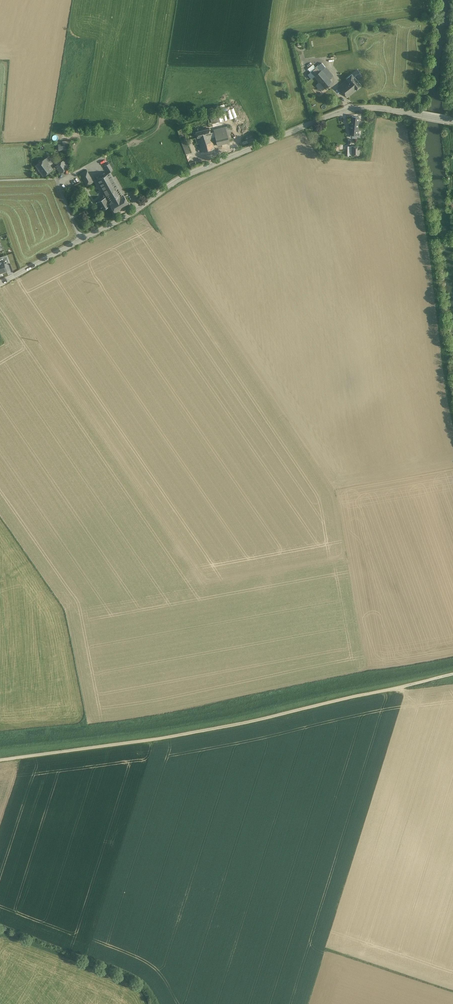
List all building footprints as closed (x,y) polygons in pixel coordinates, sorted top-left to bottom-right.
[(322,63),(308,75),(312,79),(315,77),(314,76),(322,70),(323,70),(326,67),(322,63)] [(333,76),(326,67),(323,70),(330,79),(333,76)] [(323,70),(322,70),(314,76),(315,77),(320,83),(325,89),(333,82),(330,79),(323,70)] [(361,85),(352,74),(347,79),(348,80),(356,89),(361,85)] [(356,89),(348,80),(339,87),(348,98),(357,90),(356,89)] [(325,89),(320,83),(317,86),(322,91),(325,89)] [(359,117),(352,116),(350,134),(352,134),(352,137),(356,138),(359,117)] [(210,127),(197,131),(198,136),(211,133),(210,127)] [(211,133),(198,136),(202,151),(215,148),(213,140),(212,136),(211,133)] [(228,133),(215,136),(216,140),(217,145),(230,143),(229,139),(228,133)] [(191,152),(186,137),(181,139),(186,154),(191,152)] [(70,141),(63,141),(63,143),(59,144),(60,150),(65,149),(67,149),(66,143),(70,143),(70,141)] [(360,145),(351,145),(351,147),(351,154),(359,154),(360,145)] [(48,156),(36,165),(43,176),(53,169),(48,162),(50,160),(48,156)] [(63,160),(60,163),(61,165),(57,168),(61,173),(68,167),(63,160)] [(113,170),(109,163),(105,165),(109,172),(110,172),(113,170)] [(93,181),(87,170),(80,174),(87,186),(93,182),(94,182),(94,181),(93,181)] [(117,183),(110,172),(109,173),(109,172),(97,179),(106,196),(97,202),(96,202),(101,210),(111,205),(115,211),(129,203),(124,194),(124,195),(117,183)]
